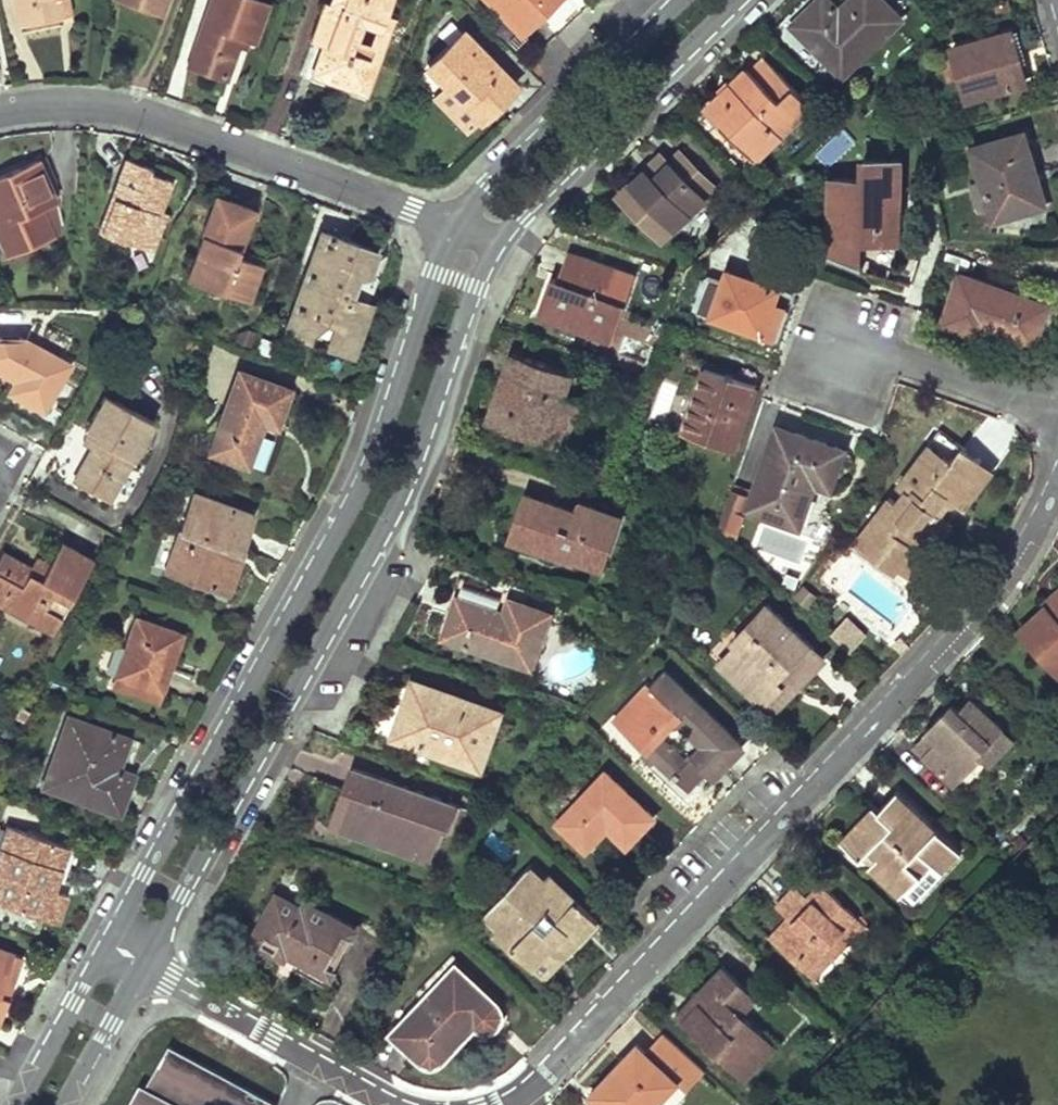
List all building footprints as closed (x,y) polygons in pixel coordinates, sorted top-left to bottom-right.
[(22,23),(48,17),(64,14),(61,0),(17,0),(22,23)] [(69,0),(61,0),(64,14),(71,12),(69,0)] [(161,12),(165,0),(127,0),(140,5),(161,12)] [(188,64),(213,73),(225,77),(240,36),(252,40),(265,4),(254,0),(211,0),(188,64)] [(316,73),(348,85),(365,92),(380,49),(372,45),(356,40),(363,19),(379,25),(382,15),(387,0),(331,0),(329,5),(326,4),(318,27),(335,33),(331,44),(326,42),(316,73)] [(520,30),(537,13),(551,0),(491,0),(520,30)] [(794,25),(842,75),(900,19),(881,0),(851,0),(839,11),(828,0),(820,0),(813,7),(794,25)] [(379,25),(372,45),(380,49),(390,18),(382,15),(379,25)] [(335,33),(318,27),(314,38),(326,42),(331,44),(335,33)] [(1023,49),(1018,30),(1006,34),(1015,65),(1021,64),(1027,62),(1023,49)] [(513,84),(461,33),(428,65),(478,118),(494,103),(513,84)] [(1006,34),(954,48),(969,100),(1027,83),(1021,64),(1015,65),(1006,34)] [(722,126),(755,161),(811,107),(765,61),(752,73),(749,70),(732,85),(742,95),(734,103),(724,93),(708,109),(724,124),(722,126)] [(732,85),(724,93),(734,103),(742,95),(732,85)] [(829,164),(855,141),(843,128),(817,150),(829,164)] [(1034,166),(1025,135),(974,148),(985,184),(993,212),(995,221),(1046,207),(1034,166)] [(633,183),(618,197),(662,241),(717,188),(682,152),(668,166),(653,180),(645,171),(633,183)] [(659,157),(645,171),(653,180),(668,166),(659,157)] [(125,158),(98,232),(150,250),(158,230),(150,228),(156,210),(159,211),(169,179),(146,171),(148,166),(136,162),(125,158)] [(0,176),(0,235),(8,253),(51,234),(40,205),(52,200),(53,197),(37,161),(18,168),(0,176)] [(860,181),(832,181),(830,257),(859,266),(860,243),(860,231),(878,232),(877,243),(898,243),(899,162),(861,161),(860,181)] [(985,184),(975,187),(983,215),(993,212),(985,184)] [(242,205),(215,195),(186,279),(221,292),(224,285),(249,293),(260,264),(236,255),(252,208),(242,205)] [(52,200),(40,205),(51,234),(60,230),(55,212),(52,200)] [(156,210),(150,228),(158,230),(164,212),(159,211),(156,210)] [(364,273),(372,248),(321,231),(286,330),(308,338),(310,330),(325,321),(333,324),(326,344),(349,353),(358,330),(368,302),(348,295),(347,285),(351,275),(364,273)] [(860,231),(860,243),(877,243),(878,232),(860,231)] [(570,254),(559,282),(570,285),(580,258),(570,254)] [(547,295),(540,316),(610,341),(633,276),(580,258),(570,285),(559,282),(552,280),(547,295)] [(727,271),(711,319),(774,340),(784,310),(773,306),(779,290),(727,271)] [(1048,305),(960,274),(942,324),(983,338),(986,328),(1033,346),(1043,318),(1048,305)] [(224,285),(221,292),(246,301),(249,293),(224,285)] [(8,390),(20,396),(43,408),(68,362),(24,338),(0,337),(0,370),(15,378),(8,390)] [(571,372),(514,353),(500,392),(489,424),(563,450),(580,401),(564,396),(571,372)] [(704,369),(682,435),(734,452),(756,387),(704,369)] [(237,371),(208,452),(246,466),(262,420),(276,425),(288,388),(237,371)] [(77,470),(73,477),(108,497),(150,421),(103,395),(83,429),(87,432),(97,437),(92,445),(77,470)] [(813,441),(777,429),(749,510),(798,528),(815,483),(830,488),(843,451),(813,441)] [(963,508),(992,471),(970,454),(939,430),(897,483),(904,489),(893,503),(887,498),(853,542),(893,572),(898,567),(910,576),(925,557),(912,547),(938,515),(931,510),(944,494),(950,498),(963,508)] [(87,432),(83,440),(92,445),(97,437),(87,432)] [(250,513),(193,493),(164,570),(216,588),(230,548),(237,550),(250,513)] [(944,494),(931,510),(938,515),(950,498),(944,494)] [(576,512),(527,496),(517,524),(510,543),(551,557),(554,550),(575,557),(602,566),(617,524),(594,517),(598,508),(580,502),(576,512)] [(621,516),(598,508),(594,517),(617,524),(621,516)] [(1,550),(0,553),(0,606),(24,620),(29,611),(54,624),(90,559),(59,541),(45,566),(38,578),(27,573),(30,568),(1,550)] [(230,548),(216,588),(227,592),(235,571),(242,551),(237,550),(230,548)] [(554,550),(551,557),(573,564),(575,557),(554,550)] [(30,568),(27,573),(38,578),(45,566),(35,560),(30,568)] [(504,613),(459,597),(451,618),(444,637),(531,668),(550,614),(510,599),(504,613)] [(1017,629),(1057,673),(1057,597),(1046,608),(1043,606),(1017,629)] [(796,685),(822,657),(766,603),(732,639),(736,644),(720,661),(762,702),(787,676),(796,685)] [(29,611),(24,620),(49,633),(54,624),(29,611)] [(850,651),(866,634),(845,615),(829,632),(850,651)] [(171,630),(133,616),(111,685),(156,702),(163,680),(166,671),(158,668),(171,630)] [(171,630),(158,668),(166,671),(178,633),(171,630)] [(650,683),(654,688),(620,724),(657,757),(653,760),(686,790),(703,770),(708,774),(716,765),(739,740),(664,668),(650,683)] [(787,676),(762,702),(771,711),(796,685),(787,676)] [(387,709),(375,730),(480,768),(503,707),(493,703),(491,708),(405,678),(387,709)] [(924,754),(954,781),(978,755),(975,752),(1000,726),(970,698),(958,711),(951,704),(926,731),(936,740),(924,754)] [(124,737),(65,717),(41,786),(115,812),(122,791),(129,772),(113,767),(124,737)] [(926,731),(913,744),(924,754),(936,740),(926,731)] [(445,831),(454,804),(353,766),(348,781),(341,799),(350,803),(344,819),(388,835),(386,840),(429,856),(439,828),(445,831)] [(604,771),(557,822),(584,847),(605,825),(626,843),(639,829),(651,816),(604,771)] [(929,883),(961,850),(895,788),(877,808),(843,842),(858,857),(862,853),(867,847),(875,855),(870,860),(902,891),(919,873),(929,883)] [(857,818),(838,838),(843,842),(877,808),(871,803),(857,818)] [(0,837),(0,902),(55,921),(60,909),(66,894),(51,889),(66,846),(4,825),(0,837)] [(867,847),(862,853),(870,860),(875,855),(867,847)] [(870,860),(866,864),(899,895),(902,891),(870,860)] [(534,861),(529,866),(543,879),(547,874),(534,861)] [(579,937),(596,919),(547,874),(543,879),(529,866),(485,913),(497,927),(493,931),(531,967),(554,943),(565,952),(579,937)] [(788,917),(770,936),(811,976),(831,956),(824,950),(836,938),(842,944),(863,923),(821,882),(808,896),(796,885),(782,899),(794,911),(788,917)] [(303,906),(278,893),(253,937),(275,949),(280,941),(288,945),(286,948),(296,955),(322,909),(306,900),(303,906)] [(782,899),(775,905),(788,917),(794,911),(782,899)] [(322,909),(296,955),(315,965),(329,973),(355,927),(322,909)] [(836,938),(824,950),(831,956),(842,944),(836,938)] [(280,941),(275,949),(283,953),(286,948),(288,945),(280,941)] [(554,943),(531,967),(542,977),(565,952),(554,943)] [(10,953),(0,949),(0,981),(10,953)] [(0,981),(0,995),(5,996),(19,956),(10,953),(0,981)] [(496,1001),(456,963),(391,1031),(411,1052),(417,1057),(421,1061),(425,1063),(429,1064),(434,1062),(439,1060),(445,1055),(476,1023),(480,1027),(485,1029),(492,1028),(497,1024),(500,1019),(502,1014),(501,1009),(500,1005),(496,1001)] [(681,1018),(744,1078),(776,1045),(740,1011),(731,1002),(745,987),(722,965),(691,995),(697,1001),(681,1018)] [(745,987),(731,1002),(740,1011),(755,996),(745,987)] [(691,995),(675,1012),(681,1018),(697,1001),(691,995)] [(636,1043),(620,1060),(627,1067),(595,1100),(600,1104),(644,1104),(655,1093),(659,1097),(676,1079),(636,1043)] [(147,1088),(179,1104),(280,1104),(171,1046),(148,1087),(147,1088)] [(611,1068),(587,1093),(595,1100),(627,1067),(620,1060),(611,1068)] [(130,1104),(179,1104),(147,1088),(148,1087),(142,1084),(130,1104)] [(644,1104),(651,1104),(659,1097),(655,1093),(644,1104)]
